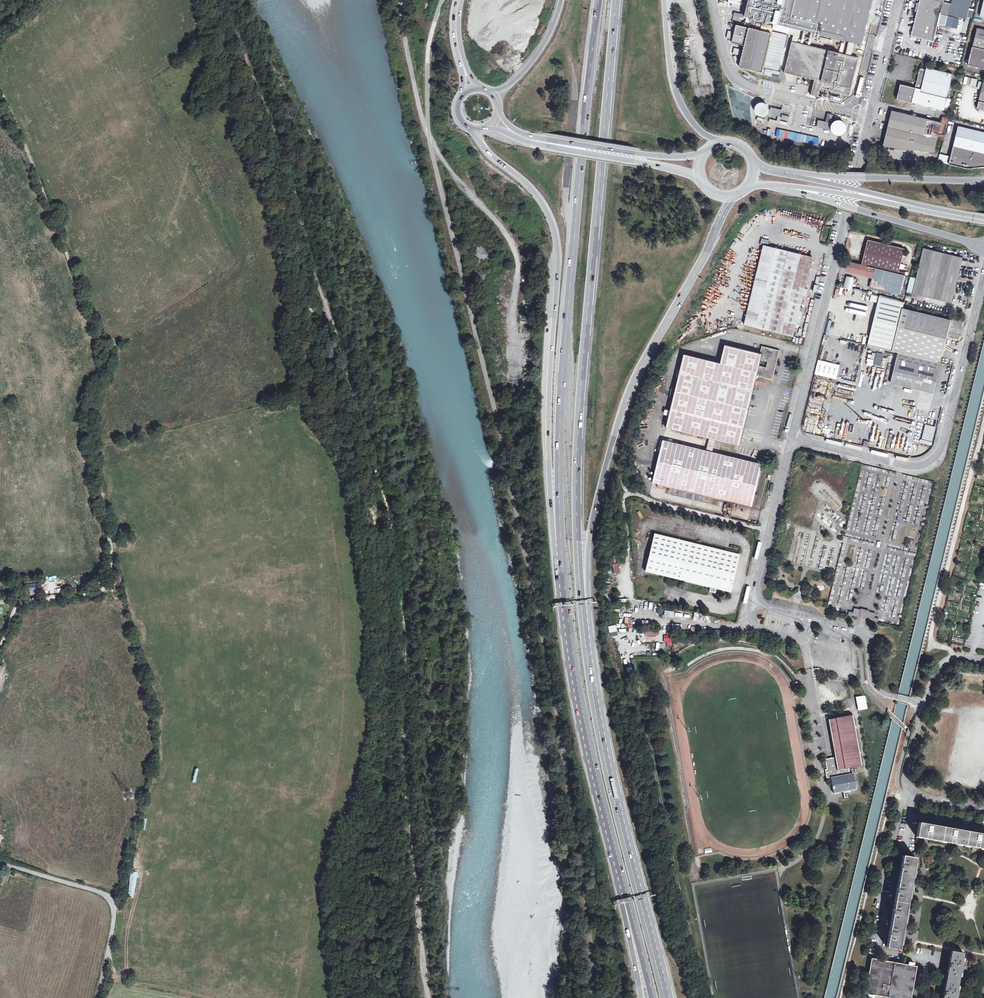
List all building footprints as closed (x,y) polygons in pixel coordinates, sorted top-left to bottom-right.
[(744,17),(769,23),(767,32),(749,28),(739,68),(762,73),(773,30),(794,35),(785,73),(805,78),(803,85),(812,87),(810,95),(843,103),(845,95),(850,96),(859,58),(852,56),(855,43),(863,45),(874,0),(748,0),(744,17)] [(918,9),(939,14),(966,21),(971,0),(952,0),(950,6),(942,4),(943,0),(920,0),(918,9)] [(933,44),(939,14),(918,9),(911,39),(933,44)] [(983,51),(983,31),(978,30),(978,31),(975,30),(976,28),(974,27),(972,35),(976,35),(973,49),(983,51)] [(973,49),(969,66),(983,70),(983,51),(973,49)] [(685,62),(690,86),(699,84),(694,61),(685,62)] [(926,72),(920,70),(915,89),(900,85),(897,101),(944,113),(953,75),(926,69),(926,72)] [(716,86),(694,87),(695,98),(716,96),(716,86)] [(756,103),(755,105),(754,107),(754,109),(754,111),(755,113),(756,114),(758,115),(762,116),(764,116),(766,115),(768,113),(769,111),(769,107),(768,105),(765,102),(762,101),(760,101),(758,102),(756,103)] [(782,110),(772,107),(770,114),(780,116),(782,110)] [(942,123),(893,111),(884,146),(935,152),(939,139),(944,141),(949,119),(943,117),(942,123)] [(754,126),(763,128),(765,119),(756,117),(754,126)] [(830,122),(819,120),(817,126),(828,129),(830,122)] [(836,120),(833,121),(831,124),(830,128),(832,131),(833,133),(837,135),(841,135),(843,133),(845,131),(846,129),(846,126),(845,123),(842,121),(839,120),(836,120)] [(951,165),(968,170),(983,168),(983,134),(960,128),(953,156),(951,165)] [(776,137),(776,138),(787,140),(788,132),(765,129),(764,135),(776,137)] [(824,146),(825,138),(792,133),(791,141),(824,146)] [(951,165),(953,156),(941,154),(939,163),(951,165)] [(870,241),(864,265),(900,274),(905,249),(870,241)] [(812,257),(764,245),(745,323),(793,335),(812,257)] [(953,303),(964,259),(925,250),(914,293),(953,303)] [(863,267),(851,264),(849,271),(869,276),(870,274),(862,272),(863,267)] [(900,274),(864,265),(863,267),(862,272),(870,274),(869,276),(869,277),(875,279),(872,288),(892,293),(893,288),(902,290),(906,276),(900,274)] [(852,288),(853,277),(844,276),(844,288),(852,288)] [(944,363),(953,321),(904,309),(906,302),(877,296),(875,302),(880,304),(870,346),(944,363)] [(781,350),(763,345),(761,353),(726,344),(721,362),(686,353),(667,428),(711,439),(708,452),(664,442),(654,485),(754,509),(764,466),(713,454),(716,440),(741,446),(758,376),(774,380),(781,350)] [(854,363),(835,358),(829,387),(847,391),(848,386),(862,389),(865,380),(851,376),(854,363)] [(935,394),(941,369),(899,359),(893,384),(935,394)] [(925,423),(920,442),(931,445),(936,427),(925,423)] [(740,556),(655,536),(647,572),(711,587),(710,592),(716,593),(717,589),(730,593),(740,556)] [(612,564),(613,573),(620,572),(618,563),(612,564)] [(849,614),(858,616),(860,609),(856,607),(854,612),(850,611),(849,614)] [(875,613),(860,609),(858,616),(874,620),(874,617),(875,613)] [(673,618),(674,611),(664,610),(663,616),(673,618)] [(663,633),(663,642),(671,642),(671,633),(663,633)] [(865,696),(856,698),(859,711),(868,709),(865,696)] [(853,717),(829,722),(836,758),(827,760),(828,770),(826,771),(828,779),(832,779),(835,795),(858,791),(855,774),(851,775),(850,768),(863,766),(853,717)] [(919,834),(983,847),(983,832),(980,831),(958,827),(933,822),(922,820),(919,834)] [(918,856),(905,853),(887,944),(901,947),(918,856)] [(132,896),(138,877),(132,875),(125,894),(132,896)] [(953,949),(943,997),(957,997),(959,989),(958,988),(961,972),(962,972),(964,960),(963,960),(965,952),(953,949)] [(873,956),(866,991),(901,997),(912,997),(918,965),(873,956)]
